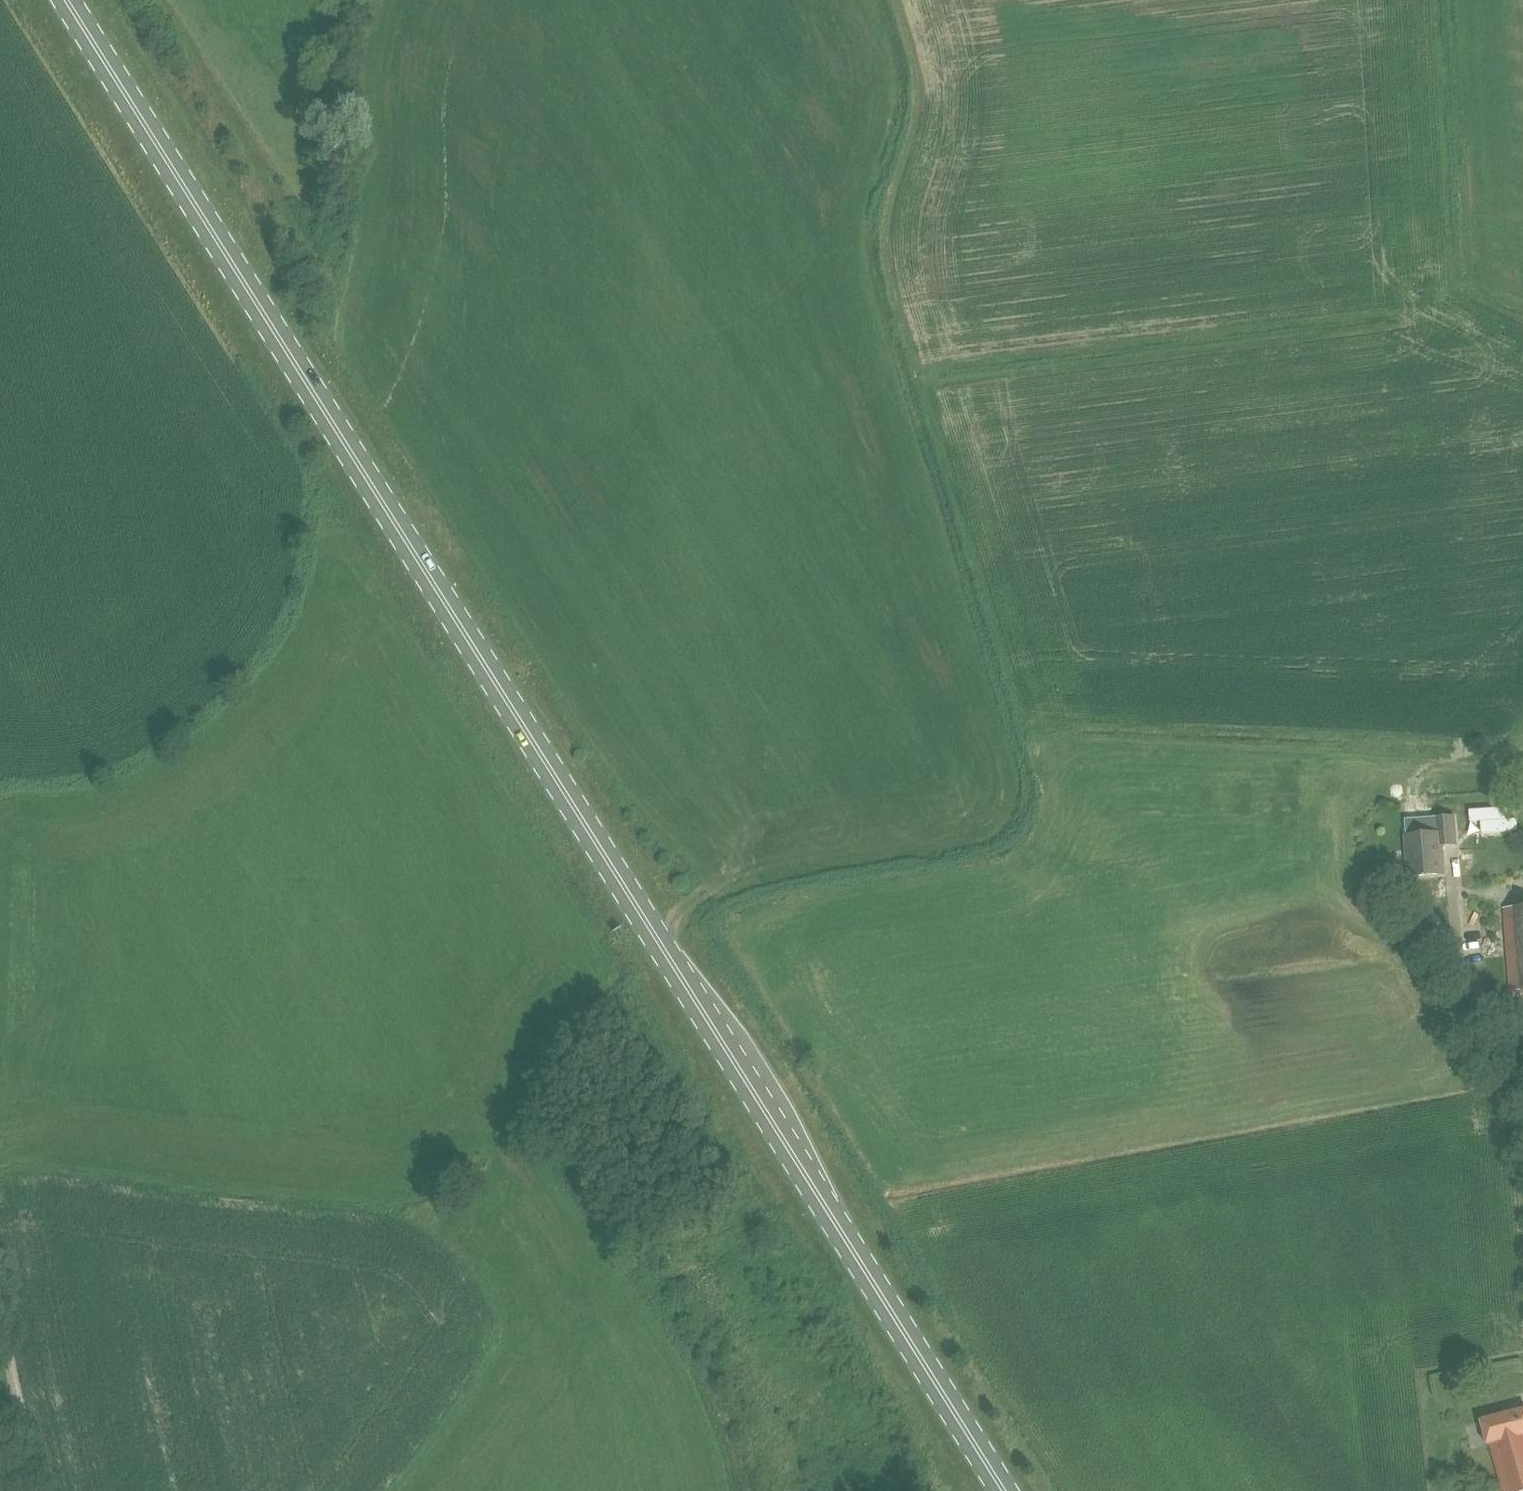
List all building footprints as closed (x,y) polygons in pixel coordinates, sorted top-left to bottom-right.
[(1441,845),(1455,844),(1453,816),(1436,817),(1437,833),(1406,835),(1409,876),(1443,873),(1441,845)] [(1504,907),(1509,990),(1522,989),(1522,906),(1504,907)] [(1519,1405),(1519,1387),(1507,1387),(1507,1406),(1519,1405)] [(1522,1490),(1522,1407),(1481,1419),(1487,1443),(1490,1442),(1504,1490),(1522,1490)]
